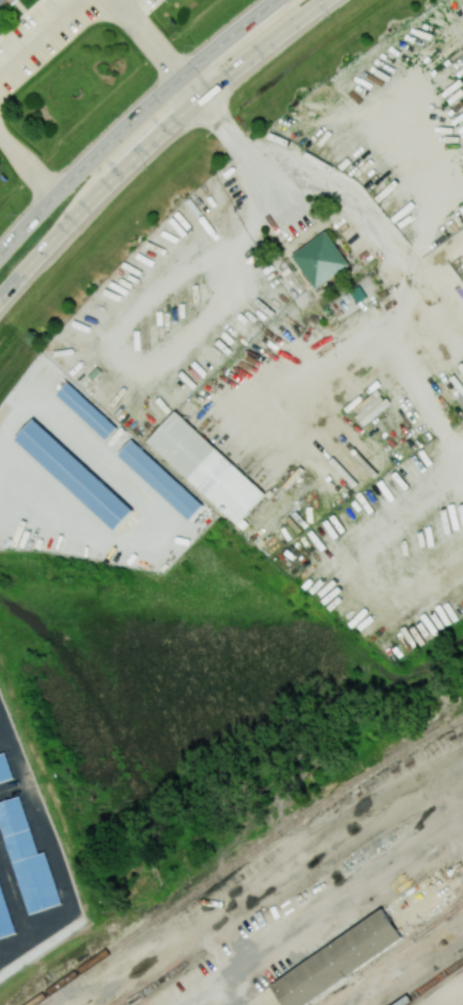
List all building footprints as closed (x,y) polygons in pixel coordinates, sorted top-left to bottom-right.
[(10,0),(0,0),(0,8),(10,0)] [(293,256),(327,231),(351,265),(318,290),(293,256)] [(118,426),(107,438),(57,393),(68,380),(118,426)] [(267,493),(238,524),(148,440),(177,408),(267,493)] [(34,417),(133,509),(116,528),(16,436),(34,417)] [(119,453),(135,437),(207,504),(191,521),(119,453)] [(13,779),(6,752),(0,754),(0,782),(13,779)] [(61,904),(46,851),(37,854),(21,796),(0,802),(0,821),(27,914),(61,904)] [(19,933),(0,940),(0,876),(19,933)] [(286,1004),(308,1004),(405,938),(383,906),(271,983),(286,1004)]
